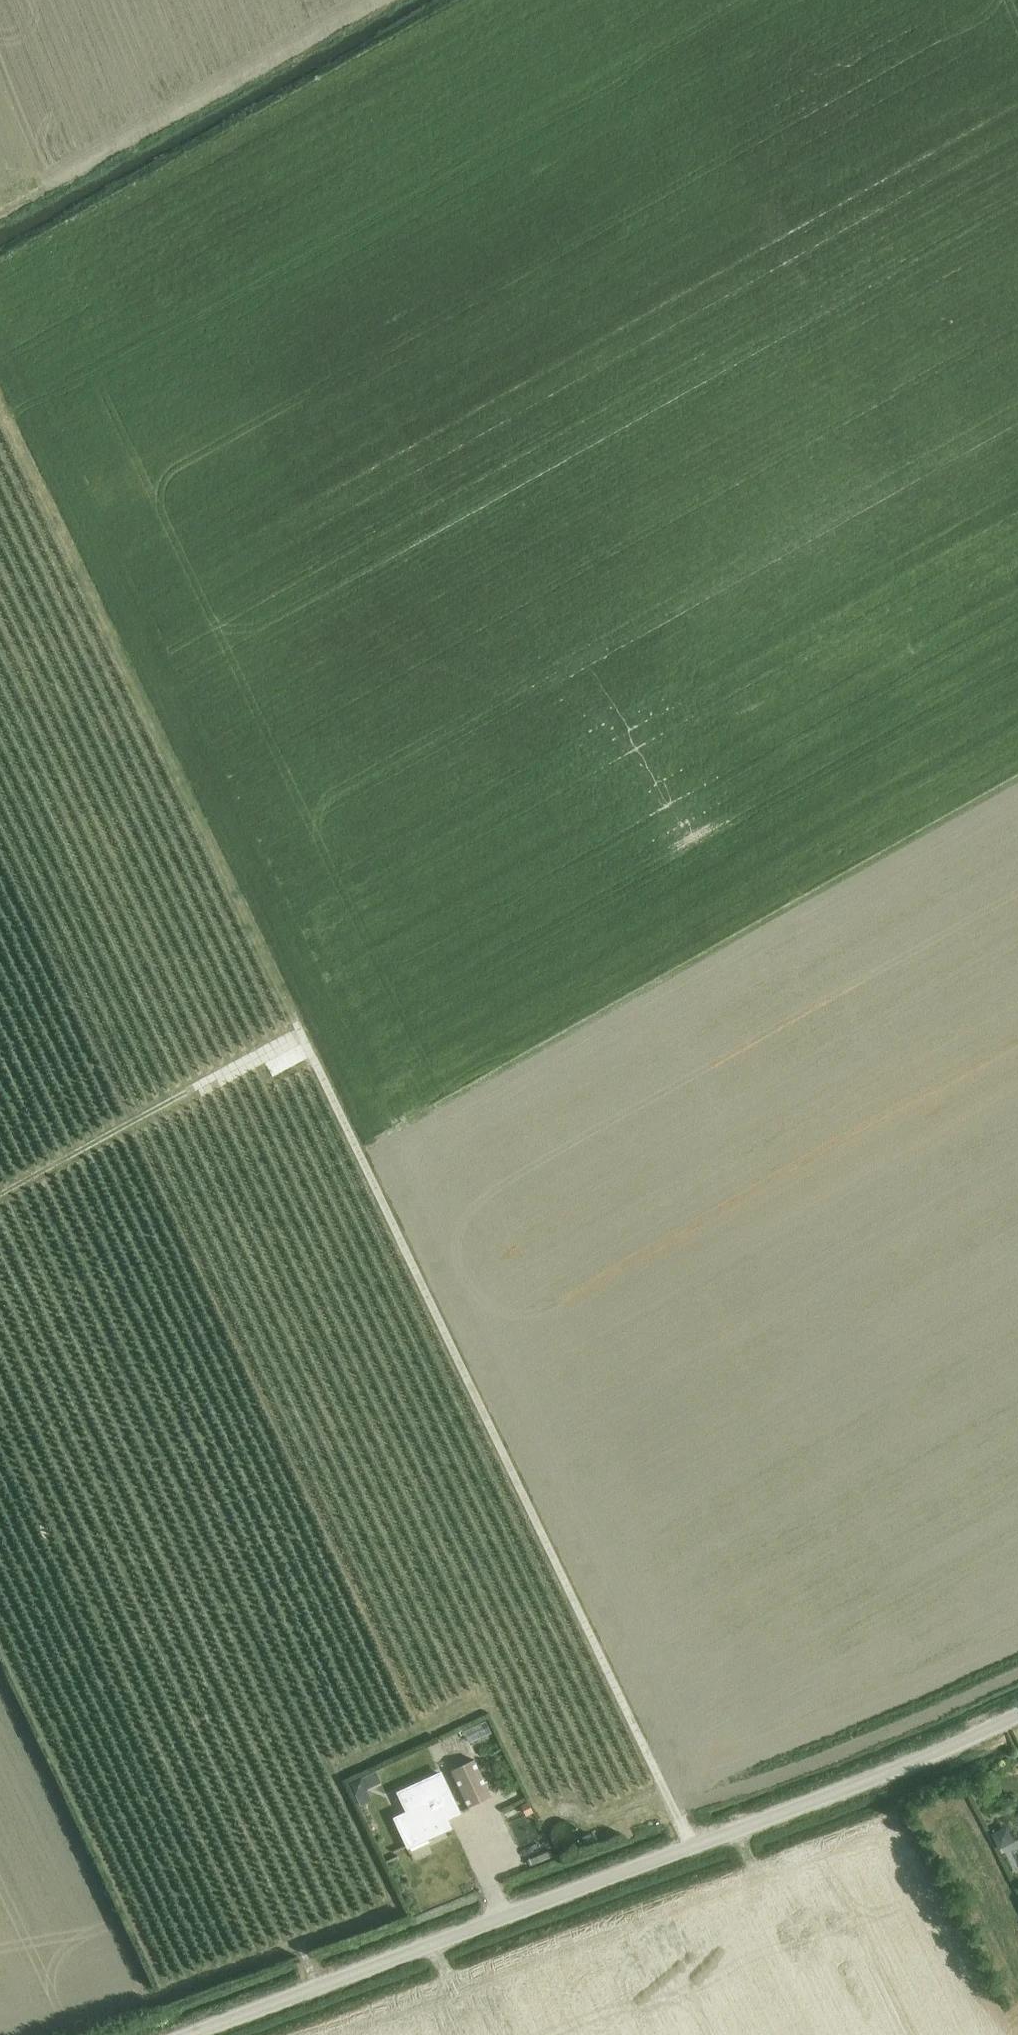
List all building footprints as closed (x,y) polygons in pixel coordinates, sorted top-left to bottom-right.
[(461,1760),(485,1754),(481,1740),(457,1747),(461,1760)] [(450,1770),(468,1807),(490,1796),(472,1759),(450,1770)] [(406,1812),(394,1818),(407,1845),(439,1830),(433,1819),(441,1815),(442,1817),(456,1811),(437,1772),(397,1792),(406,1812)]
